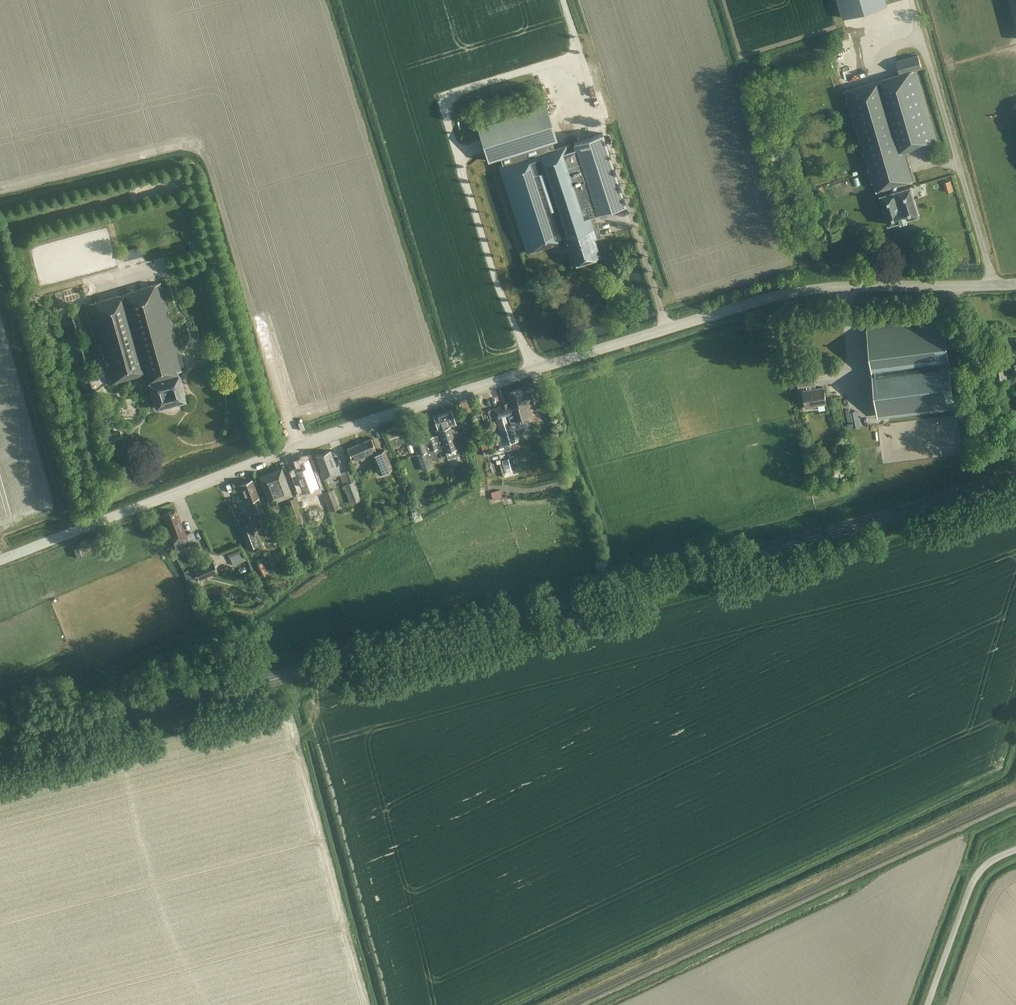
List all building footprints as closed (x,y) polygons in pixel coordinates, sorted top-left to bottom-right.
[(843,18),(887,5),(886,0),(838,0),(843,18)] [(843,89),(869,177),(871,183),(873,183),(875,191),(885,188),(887,193),(880,195),(889,223),(918,215),(910,186),(898,190),(896,185),(912,180),(910,172),(912,171),(905,150),(936,141),(915,69),(921,68),(918,56),(897,62),(900,74),(843,89)] [(554,148),(551,141),(556,139),(545,104),(476,126),(487,161),(499,157),(502,165),(498,166),(526,253),(561,242),(563,248),(565,247),(571,265),(599,256),(594,238),(600,236),(593,214),(626,204),(603,132),(585,138),(554,148)] [(949,192),(957,189),(952,179),(945,182),(949,192)] [(185,369),(161,282),(87,304),(110,384),(143,374),(146,384),(149,383),(156,408),(186,400),(178,371),(185,369)] [(952,406),(941,320),(869,329),(880,415),(952,406)] [(814,384),(813,375),(796,377),(797,386),(803,385),(804,390),(802,390),(805,408),(814,406),(814,405),(826,403),(823,387),(814,388),(814,384)] [(537,402),(534,389),(520,393),(519,389),(509,392),(510,396),(508,397),(510,403),(500,406),(503,416),(496,418),(502,436),(498,437),(500,445),(517,440),(515,432),(512,432),(510,425),(514,423),(515,427),(529,423),(527,417),(529,417),(527,408),(526,405),(537,402)] [(449,426),(455,424),(451,410),(433,415),(439,433),(415,442),(419,453),(431,449),(432,452),(444,449),(447,459),(459,455),(454,442),(449,426)] [(118,429),(109,432),(112,440),(121,437),(118,429)] [(377,452),(376,451),(371,438),(347,448),(352,461),(360,458),(361,460),(369,456),(369,457),(373,459),(378,473),(392,468),(384,449),(377,452)] [(490,450),(488,441),(480,443),(482,452),(490,450)] [(336,466),(330,450),(315,455),(321,471),(320,472),(323,480),(339,474),(341,473),(338,465),(336,466)] [(420,455),(424,465),(421,466),(423,471),(432,468),(427,453),(420,455)] [(515,456),(501,459),(506,477),(519,474),(515,456)] [(308,458),(298,461),(301,468),(294,471),(302,492),(318,486),(308,458)] [(283,477),(280,469),(260,476),(266,492),(270,502),(290,494),(286,484),(287,484),(284,476),(283,477)] [(262,509),(263,509),(259,498),(256,499),(256,497),(258,496),(252,479),(240,484),(246,501),(249,500),(253,512),(255,518),(265,515),(262,509)] [(354,481),(344,485),(350,503),(361,499),(354,481)] [(340,507),(333,488),(322,492),(329,510),(340,507)] [(493,499),(502,496),(500,490),(491,492),(493,499)] [(301,515),(294,496),(285,499),(292,518),(301,515)] [(186,536),(181,521),(179,521),(174,509),(162,514),(165,523),(164,523),(169,535),(171,534),(174,541),(172,542),(175,549),(189,544),(186,536)] [(251,510),(245,511),(248,521),(253,520),(251,510)] [(374,522),(376,529),(384,526),(381,519),(374,522)] [(252,526),(241,530),(248,548),(259,544),(252,526)] [(240,552),(238,546),(227,551),(229,557),(240,552)] [(74,549),(78,558),(82,556),(79,547),(74,549)] [(203,565),(194,569),(199,580),(208,576),(218,572),(213,561),(203,565)] [(263,562),(258,564),(263,576),(269,573),(268,569),(266,570),(263,562)]
